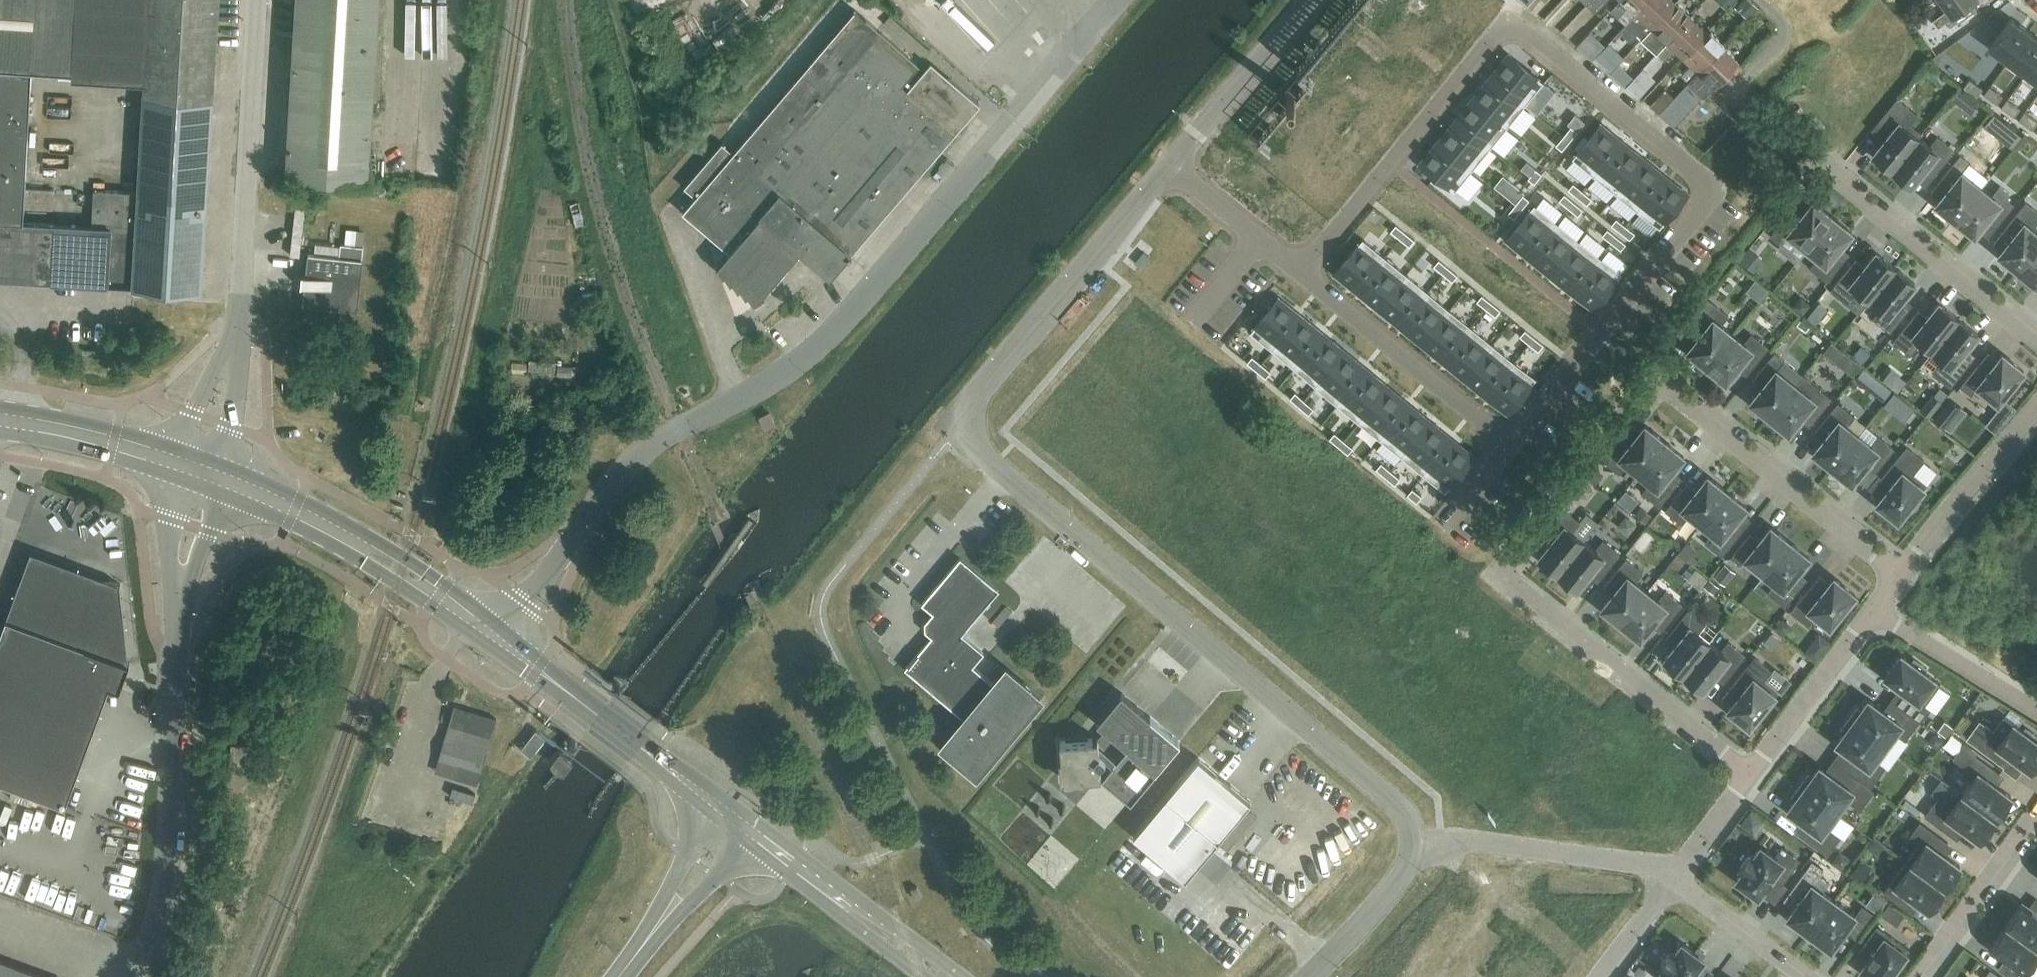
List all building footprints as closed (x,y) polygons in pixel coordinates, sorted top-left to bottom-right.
[(200,289),(200,288),(217,0),(0,0),(0,280),(107,285),(107,284),(134,285),(134,286),(150,287),(200,290),(200,289)] [(287,175),(286,175),(286,177),(367,182),(378,0),(297,0),(287,175)] [(1286,75),(1298,86),(1253,139),(1263,147),(1385,0),(1353,0),(1286,75)] [(1587,5),(1595,11),(1605,0),(1592,0),(1587,5)] [(1628,7),(1618,17),(1626,24),(1649,0),(1621,0),(1628,7)] [(1630,41),(1636,34),(1641,38),(1650,28),(1652,29),(1676,3),(1672,0),(1649,0),(1626,24),(1619,31),(1630,41)] [(1739,4),(1751,15),(1758,7),(1751,0),(1742,0),(1739,4)] [(1918,1),(1923,9),(1935,0),(1919,0),(1918,1)] [(1945,10),(1932,20),(1937,28),(1947,21),(1952,26),(1956,23),(1958,25),(1974,14),(1967,4),(1973,0),(1938,0),(1945,10)] [(1657,54),(1691,18),(1676,3),(1652,29),(1659,36),(1649,46),(1657,54)] [(918,65),(854,11),(733,153),(721,143),(684,187),(695,197),(683,212),(729,251),(716,266),(722,275),(724,273),(730,282),(732,280),(738,289),(740,286),(746,295),(748,293),(754,302),(764,295),(762,294),(799,251),(829,276),(847,256),(849,257),(851,254),(850,253),(899,195),(899,196),(900,195),(902,196),(920,175),(918,173),(923,167),(924,167),(925,166),(924,166),(978,103),(930,63),(914,82),(908,76),(918,65)] [(1682,58),(1706,32),(1691,18),(1657,54),(1664,60),(1674,50),(1682,58)] [(2011,18),(1990,47),(2008,61),(2029,32),(2011,18)] [(1706,32),(1682,58),(1690,65),(1680,75),(1688,83),(1722,47),(1721,46),(1723,44),(1711,33),(1709,35),(1706,32)] [(2008,61),(2025,73),(2036,57),(2036,37),(2029,32),(2008,61)] [(1688,83),(1695,89),(1703,96),(1707,91),(1712,86),(1713,87),(1714,85),(1717,85),(1723,79),(1723,75),(1737,61),(1722,47),(1688,83)] [(1512,57),(1494,78),(1527,105),(1545,83),(1512,57)] [(2025,73),(2036,82),(2036,57),(2025,73)] [(1494,78),(1477,100),(1509,126),(1527,105),(1494,78)] [(1891,170),(1917,137),(1920,133),(1909,124),(1916,115),(1896,98),(1874,125),(1887,136),(1872,154),(1891,170)] [(1477,100),(1459,121),(1492,148),(1509,126),(1477,100)] [(1571,124),(1563,134),(1570,139),(1577,130),(1585,120),(1578,115),(1571,124)] [(1459,121),(1442,143),(1474,169),(1492,148),(1459,121)] [(1600,123),(1574,156),(1595,173),(1622,141),(1600,123)] [(1563,134),(1556,143),(1562,148),(1570,139),(1563,134)] [(1929,146),(1917,137),(1891,170),(1911,185),(1926,167),(1934,174),(1953,150),(1936,137),(1929,146)] [(1622,141),(1595,173),(1617,191),(1643,158),(1622,141)] [(1442,143),(1424,164),(1457,191),(1474,169),(1442,143)] [(1934,204),(1954,220),(1980,187),(1968,178),(1976,169),(1959,155),(1940,179),(1949,186),(1934,204)] [(1643,158),(1617,191),(1638,208),(1665,176),(1643,158)] [(1536,167),(1528,177),(1534,182),(1542,173),(1536,167)] [(1503,174),(1494,185),(1516,203),(1522,208),(1529,199),(1523,193),(1524,192),(1503,174)] [(1665,176),(1638,208),(1660,226),(1687,194),(1665,176)] [(1573,182),(1568,188),(1577,195),(1582,189),(1573,182)] [(1954,220),(1973,236),(1988,217),(1997,224),(2013,205),(2004,197),(2008,191),(2000,185),(1991,196),(1980,187),(1954,220)] [(1582,189),(1577,195),(1587,203),(1592,197),(1582,189)] [(1564,193),(1559,199),(1568,207),(1574,200),(1564,193)] [(1574,200),(1568,207),(1578,214),(1583,208),(1574,200)] [(1805,249),(1832,217),(1813,202),(1798,220),(1789,213),(1770,236),(1779,244),(1787,234),(1805,249)] [(2017,270),(2036,245),(2036,227),(2035,225),(2036,222),(2036,212),(2025,202),(2003,229),(2012,236),(1997,255),(2017,270)] [(1516,203),(1508,212),(1514,217),(1522,208),(1516,203)] [(1534,205),(1507,237),(1529,255),(1555,222),(1534,205)] [(1616,217),(1611,223),(1620,231),(1626,224),(1616,217)] [(1832,217),(1805,249),(1817,259),(1809,268),(1826,282),(1845,258),(1836,251),(1851,233),(1832,217)] [(1555,222),(1529,255),(1551,272),(1577,240),(1555,222)] [(1396,224),(1391,230),(1400,237),(1405,231),(1396,224)] [(1626,224),(1620,231),(1630,238),(1635,232),(1626,224)] [(1607,228),(1602,234),(1611,242),(1617,235),(1607,228)] [(1405,231),(1400,237),(1409,245),(1414,239),(1405,231)] [(1617,235),(1611,242),(1621,249),(1626,243),(1617,235)] [(1362,239),(1336,272),(1357,289),(1384,257),(1362,239)] [(1577,240),(1551,272),(1572,290),(1599,257),(1577,240)] [(2017,270),(2036,286),(2036,285),(2036,245),(2017,270)] [(362,248),(341,246),(339,258),(308,255),(303,304),(356,310),(362,260),(361,260),(362,248)] [(1866,304),(1869,300),(1894,267),(1875,252),(1860,271),(1852,263),(1830,291),(1847,304),(1854,295),(1866,304)] [(1384,257),(1357,289),(1379,307),(1406,274),(1384,257)] [(1599,257),(1572,290),(1594,307),(1620,275),(1599,257)] [(1439,259),(1434,265),(1443,272),(1448,266),(1439,259)] [(1448,266),(1443,272),(1452,280),(1457,274),(1448,266)] [(1914,283),(1894,267),(1869,300),(1880,309),(1872,319),(1889,332),(1908,309),(1899,302),(1914,283)] [(1406,274),(1379,307),(1401,324),(1427,292),(1406,274)] [(1427,292),(1401,325),(1422,342),(1449,310),(1427,292)] [(1482,294),(1477,300),(1486,308),(1491,301),(1482,294)] [(1278,299),(1252,331),(1273,349),(1300,316),(1278,299)] [(1491,301),(1486,308),(1495,315),(1500,309),(1491,301)] [(1705,367),(1731,334),(1720,325),(1728,316),(1711,302),(1692,326),(1701,333),(1686,351),(1705,367)] [(1928,355),(1958,318),(1938,303),(1923,321),(1914,314),(1893,341),(1910,355),(1917,345),(1928,355)] [(1449,310),(1422,342),(1444,360),(1470,327),(1449,310)] [(1300,316),(1273,349),(1295,366),(1321,334),(1300,316)] [(1958,318),(1928,355),(1940,364),(1932,373),(1949,387),(1971,360),(1962,352),(1977,334),(1958,318)] [(793,326),(786,333),(799,345),(805,338),(793,326)] [(1470,327),(1444,360),(1465,377),(1492,345),(1470,327)] [(1525,329),(1520,335),(1529,343),(1534,336),(1525,329)] [(1321,334),(1295,366),(1316,384),(1343,351),(1321,334)] [(1731,334),(1705,367),(1725,383),(1740,364),(1748,371),(1767,348),(1750,334),(1743,343),(1731,334)] [(1534,336),(1529,343),(1538,350),(1544,344),(1534,336)] [(1492,345),(1465,377),(1487,395),(1513,362),(1492,345)] [(1343,351),(1316,384),(1338,401),(1364,369),(1343,351)] [(1768,418),(1794,385),(1783,376),(1791,367),(1774,353),(1755,376),(1764,383),(1749,402),(1768,418)] [(2023,371),(2001,354),(1987,372),(1977,365),(1960,386),(1970,395),(1973,391),(1994,408),(2005,394),(2008,397),(2019,384),(2015,381),(2023,371)] [(1252,356),(1247,362),(1256,369),(1261,363),(1252,356)] [(1513,362),(1487,395),(1508,412),(1535,380),(1513,362)] [(1261,363),(1256,369),(1266,377),(1271,371),(1261,363)] [(1364,369),(1338,401),(1359,419),(1386,386),(1364,369)] [(1903,393),(1913,382),(1899,371),(1890,382),(1903,393)] [(1802,376),(1794,385),(1768,418),(1788,433),(1803,415),(1811,422),(1830,398),(1802,376)] [(1386,386),(1359,419),(1381,436),(1407,404),(1386,386)] [(1295,391),(1290,397),(1299,405),(1304,398),(1295,391)] [(1304,398),(1299,405),(1309,412),(1314,406),(1304,398)] [(1831,468),(1857,436),(1846,426),(1854,417),(1837,403),(1818,427),(1827,434),(1812,452),(1831,468)] [(1407,404),(1381,436),(1402,454),(1429,421),(1407,404)] [(770,411),(758,416),(764,427),(775,421),(770,411)] [(1429,421),(1402,454),(1424,471),(1451,439),(1429,421)] [(1626,465),(1637,474),(1663,441),(1644,425),(1629,444),(1620,437),(1601,460),(1618,474),(1626,465)] [(1334,430),(1329,437),(1339,444),(1344,438),(1334,430)] [(1857,436),(1831,468),(1851,484),(1866,465),(1874,472),(1893,449),(1876,435),(1869,445),(1857,436)] [(1344,438),(1339,444),(1348,452),(1353,446),(1344,438)] [(1451,439),(1424,471),(1446,489),(1472,456),(1451,439)] [(1683,457),(1663,441),(1637,474),(1649,483),(1641,492),(1658,506),(1677,482),(1668,475),(1683,457)] [(1923,461),(1906,446),(1881,477),(1890,485),(1875,503),(1897,521),(1905,511),(1908,514),(1919,501),(1915,498),(1926,485),(1912,474),(1923,461)] [(1381,461),(1376,467),(1386,475),(1391,469),(1381,461)] [(1391,469),(1386,475),(1395,482),(1400,476),(1391,469)] [(1689,515),(1700,524),(1726,492),(1707,476),(1692,494),(1683,487),(1664,511),(1681,524),(1689,515)] [(1412,486),(1407,493),(1417,500),(1422,494),(1412,486)] [(1746,507),(1726,492),(1700,524),(1711,533),(1704,543),(1721,556),(1740,533),(1731,526),(1746,507)] [(1557,573),(1583,541),(1572,532),(1579,522),(1562,509),(1543,532),(1552,539),(1537,558),(1557,573)] [(1763,574),(1789,542),(1770,526),(1755,545),(1746,538),(1730,557),(1740,565),(1744,559),(1763,574)] [(1583,541),(1557,573),(1576,589),(1591,571),(1600,578),(1619,554),(1602,541),(1594,550),(1583,541)] [(1809,558),(1789,542),(1763,574),(1774,584),(1767,593),(1784,607),(1803,583),(1794,576),(1809,558)] [(0,636),(0,780),(66,805),(110,685),(121,689),(130,663),(121,584),(31,551),(0,636)] [(998,590),(960,558),(921,604),(932,613),(924,623),(925,631),(931,637),(904,669),(965,719),(943,745),(976,773),(1039,698),(1006,670),(994,685),(972,666),(983,653),(961,635),(998,590)] [(1620,624),(1646,591),(1634,582),(1642,573),(1625,559),(1606,583),(1615,590),(1600,608),(1620,624)] [(249,566),(237,581),(244,586),(255,571),(249,566)] [(1855,595),(1833,577),(1818,596),(1809,588),(1790,612),(1808,626),(1815,616),(1829,627),(1836,618),(1840,620),(1850,607),(1847,605),(1855,595)] [(1657,600),(1646,591),(1620,624),(1639,640),(1654,621),(1663,628),(1682,605),(1665,591),(1657,600)] [(1668,669),(1680,678),(1709,642),(1697,633),(1705,624),(1688,610),(1669,633),(1678,640),(1663,659),(1671,666),(1668,669)] [(1720,651),(1709,642),(1680,678),(1691,687),(1694,684),(1702,690),(1717,672),(1726,679),(1745,656),(1728,642),(1720,651)] [(1911,662),(1900,655),(1884,677),(1903,691),(1896,701),(1922,720),(1930,709),(1924,705),(1940,683),(1924,672),(1927,668),(1913,658),(1911,662)] [(1771,671),(1754,657),(1732,684),(1741,691),(1726,710),(1748,727),(1756,717),(1760,720),(1770,707),(1767,704),(1777,691),(1764,680),(1771,671)] [(560,769),(565,771),(629,686),(626,680),(622,677),(615,675),(610,682),(604,690),(574,728),(571,732),(550,760),(553,764),(560,769)] [(1179,742),(1120,693),(1096,722),(1104,729),(1097,738),(1059,741),(1062,780),(1100,776),(1130,801),(1179,742)] [(1856,708),(1848,719),(1885,746),(1895,733),(1904,740),(1918,722),(1893,704),(1886,714),(1867,700),(1860,710),(1856,708)] [(496,720),(452,707),(447,726),(453,727),(450,741),(443,739),(437,761),(457,767),(454,778),(477,784),(480,774),(496,720)] [(2003,717),(1993,731),(1979,720),(1966,738),(2003,766),(2011,756),(2030,771),(2036,761),(2036,742),(2036,741),(2036,739),(2036,737),(2025,728),(2023,731),(2003,717)] [(1885,746),(1848,719),(1839,731),(1843,733),(1835,744),(1854,758),(1847,767),(1871,785),(1885,767),(1875,760),(1885,746)] [(540,730),(527,749),(537,756),(550,737),(540,730)] [(1966,742),(1954,759),(1966,768),(1975,755),(1978,751),(1966,742)] [(1957,792),(1995,819),(2011,797),(1992,783),(1999,773),(1975,755),(1961,774),(1971,781),(1961,794),(1958,791),(1957,792)] [(1249,802),(1198,758),(1133,836),(1184,879),(1249,802)] [(1807,774),(1799,786),(1840,816),(1850,802),(1859,809),(1873,791),(1845,771),(1838,780),(1818,766),(1811,777),(1807,774)] [(1840,816),(1799,786),(1790,798),(1794,800),(1786,810),(1805,824),(1798,834),(1827,854),(1840,836),(1830,829),(1840,816)] [(1957,792),(1947,805),(1938,798),(1924,816),(1952,837),(1960,827),(1979,841),(1995,819),(1957,792)] [(1845,815),(1835,829),(1849,839),(1859,826),(1845,815)] [(1906,861),(1944,889),(1960,867),(1940,853),(1948,843),(1920,822),(1907,840),(1916,847),(1906,861)] [(1057,836),(1032,864),(1060,889),(1085,861),(1057,836)] [(1742,870),(1735,880),(1757,897),(1772,878),(1781,885),(1799,861),(1781,847),(1774,857),(1760,846),(1752,856),(1749,854),(1739,867),(1742,870)] [(1813,861),(1784,900),(1794,907),(1786,918),(1808,934),(1833,900),(1822,892),(1829,883),(1819,876),(1824,869),(1813,861)] [(1928,911),(1944,889),(1906,861),(1883,892),(1905,909),(1912,900),(1928,911)] [(1875,893),(1867,906),(1879,914),(1887,901),(1875,893)] [(1833,900),(1808,934),(1830,950),(1844,931),(1854,938),(1871,913),(1861,906),(1854,916),(1833,900)] [(1890,904),(1882,914),(1890,920),(1898,910),(1890,904)] [(2036,948),(2036,915),(2022,904),(2006,925),(2036,948)] [(2006,925),(1989,948),(2009,962),(2002,972),(2009,976),(2031,976),(2028,975),(2036,962),(2036,948),(2006,925)] [(1876,926),(1858,951),(1868,958),(1858,970),(1867,976),(1888,976),(1889,976),(1893,976),(1902,966),(1898,963),(1909,949),(1886,933),(1876,926)] [(1703,960),(1681,944),(1673,954),(1670,951),(1660,965),(1663,967),(1656,976),(1691,976),(1703,960)] [(0,962),(0,976),(40,976),(0,962)]
